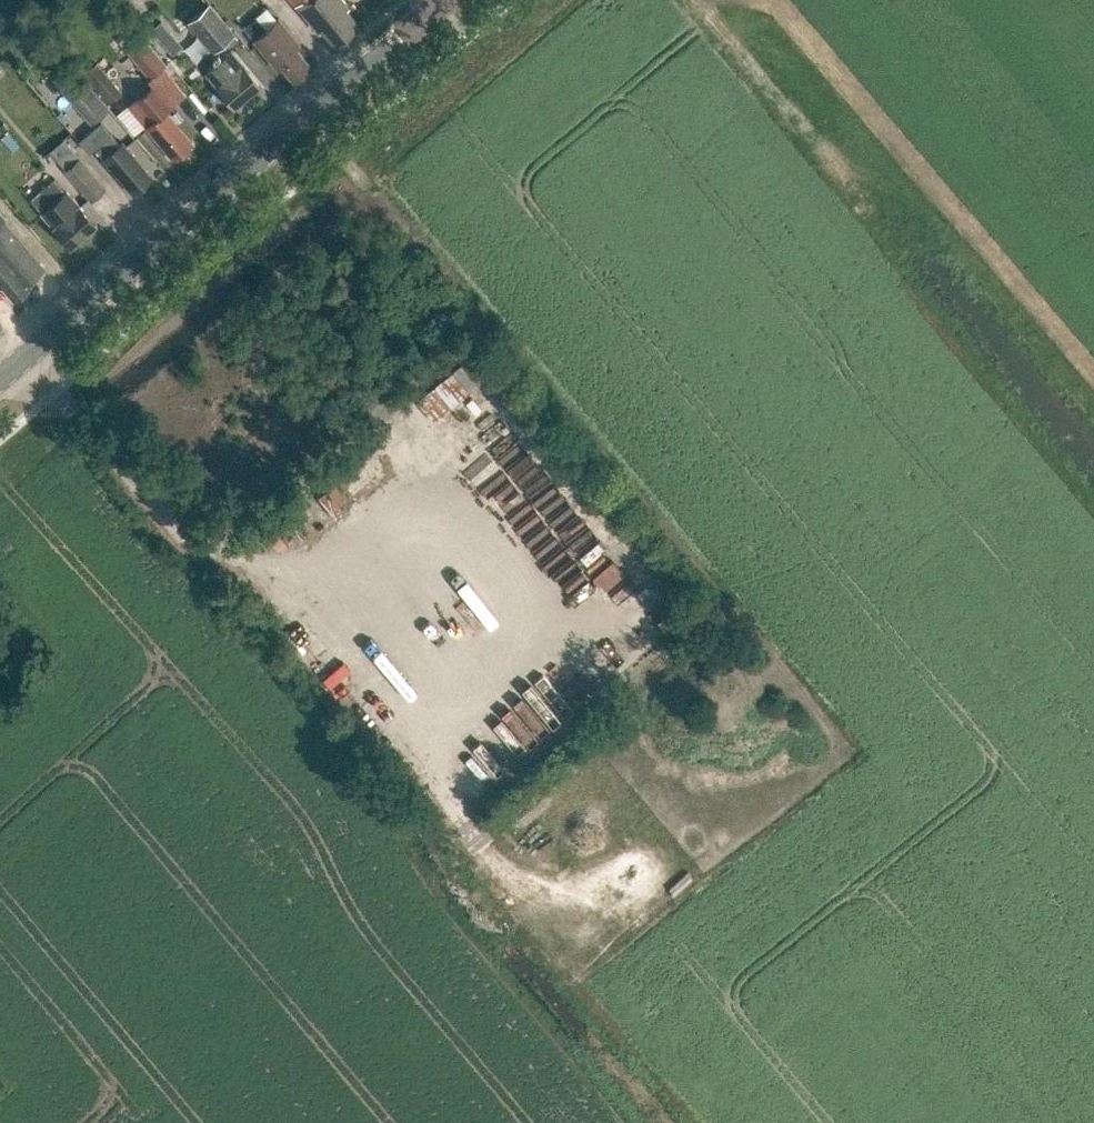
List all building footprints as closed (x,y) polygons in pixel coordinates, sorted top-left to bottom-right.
[(335,44),(360,23),(347,8),(350,6),(345,0),(293,0),(320,31),(323,29),(335,44)] [(186,21),(212,51),(235,32),(208,2),(186,21)] [(283,64),(294,78),(311,64),(295,46),(300,42),(279,19),(277,21),(265,7),(243,26),(255,39),(279,68),(283,64)] [(162,20),(152,29),(161,40),(171,31),(162,20)] [(121,62),(139,84),(166,63),(145,36),(128,50),(132,54),(121,62)] [(219,87),(235,106),(261,84),(238,56),(226,66),(212,78),(219,87)] [(113,79),(98,61),(86,71),(102,89),(113,79)] [(71,98),(92,123),(111,107),(89,82),(71,98)] [(165,109),(173,102),(156,82),(136,99),(153,120),(146,126),(158,140),(160,139),(175,157),(190,144),(178,129),(180,128),(165,109)] [(102,121),(79,139),(89,150),(95,146),(111,132),(102,121)] [(111,132),(95,146),(134,192),(153,177),(123,141),(120,143),(111,132)] [(63,139),(50,150),(66,169),(79,157),(63,139)] [(105,188),(79,157),(66,169),(65,170),(91,200),(105,188)] [(46,219),(69,246),(96,223),(72,196),(46,219)] [(13,299),(31,284),(28,280),(44,267),(4,219),(6,218),(0,211),(0,287),(2,286),(13,299)] [(427,377),(446,400),(464,386),(445,363),(427,377)] [(417,425),(435,409),(416,386),(397,402),(417,425)] [(487,470),(466,489),(477,502),(498,483),(487,470)] [(349,482),(345,477),(330,489),(318,473),(302,485),(319,505),(349,482)] [(434,602),(427,609),(446,628),(453,621),(434,602)] [(491,776),(581,707),(552,669),(472,730),(488,751),(478,759),(491,776)]
